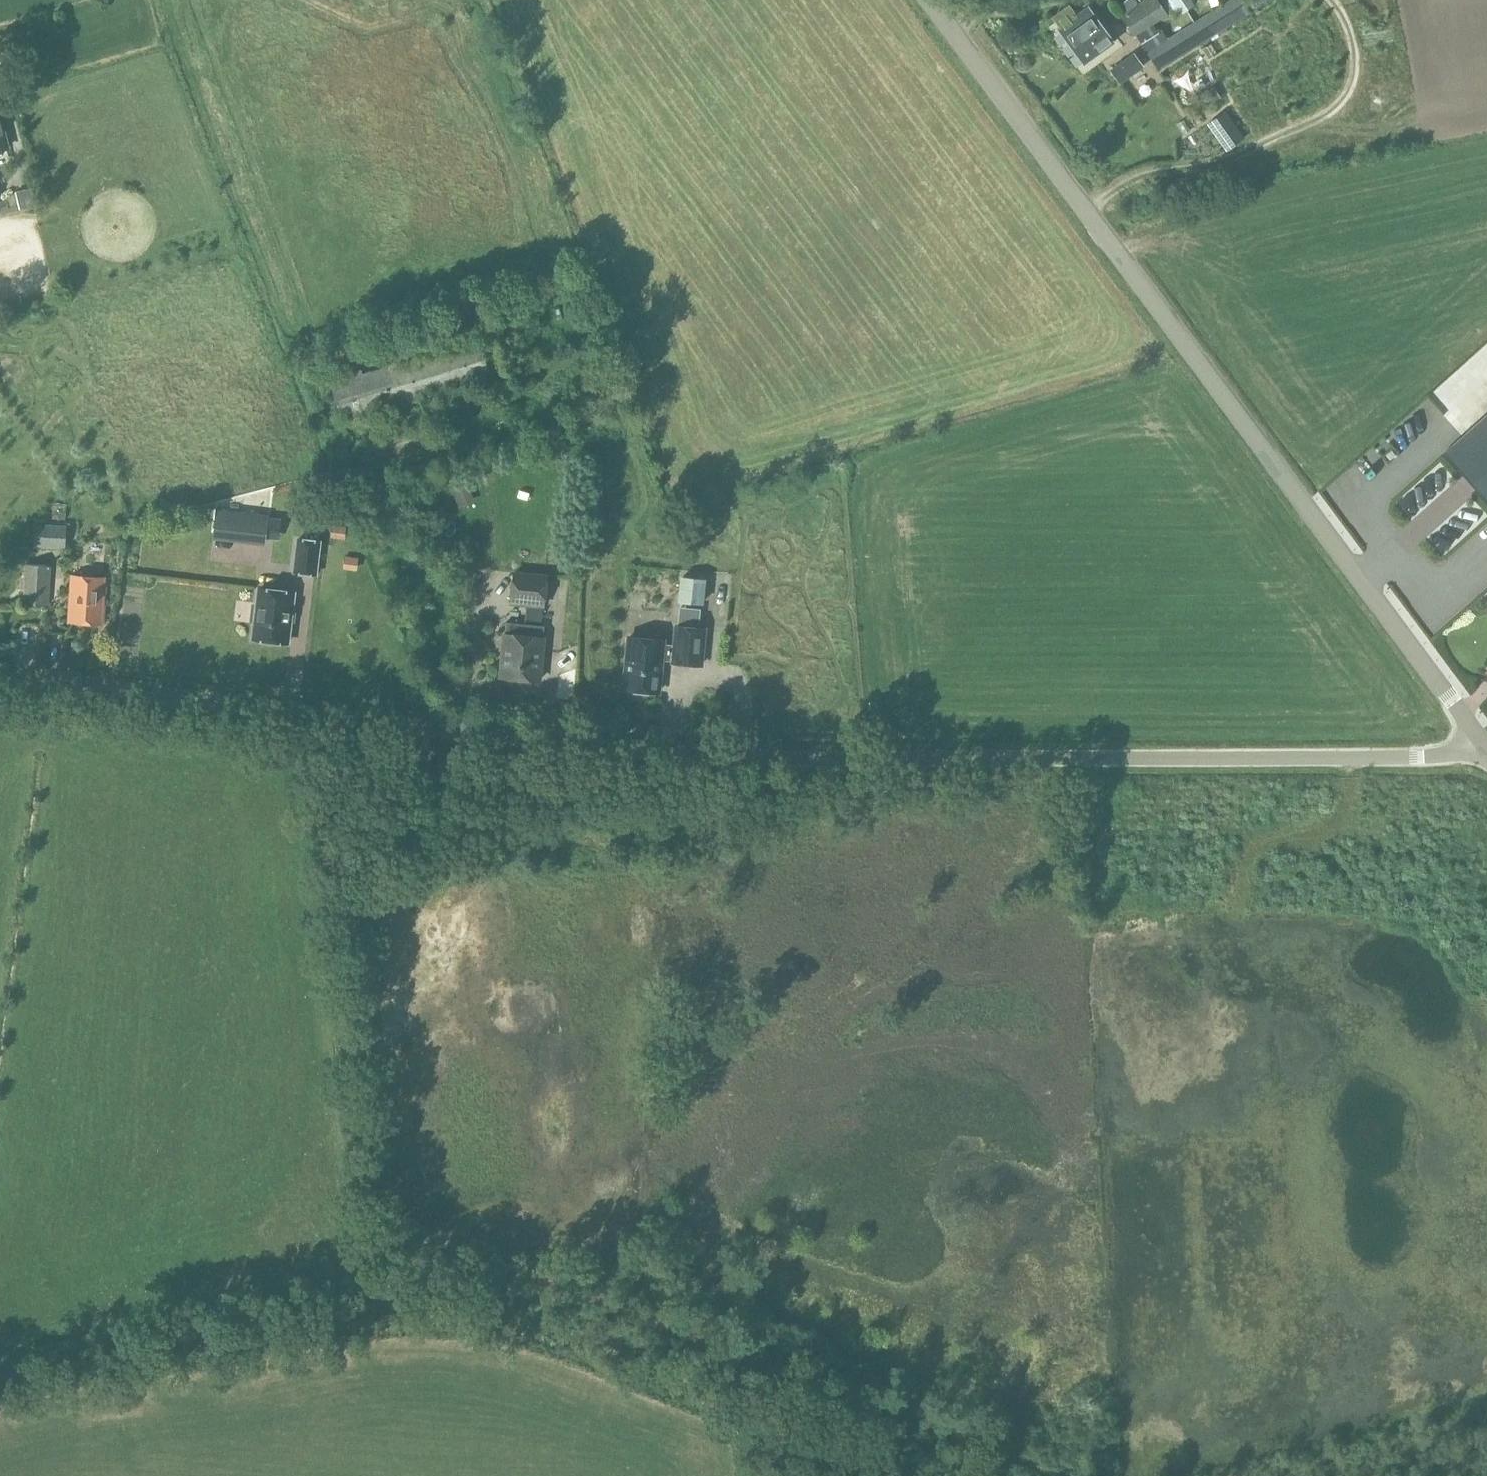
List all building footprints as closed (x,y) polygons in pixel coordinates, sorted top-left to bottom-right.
[(1167,14),(1159,0),(1150,0),(1121,18),(1132,36),(1167,14)] [(1251,12),(1243,0),(1230,0),(1147,53),(1158,70),(1251,12)] [(1195,3),(1193,0),(1167,0),(1178,16),(1195,3)] [(1251,10),(1268,0),(1245,0),(1251,10)] [(1085,64),(1113,43),(1086,8),(1059,29),(1085,64)] [(1120,83),(1144,65),(1135,53),(1111,71),(1120,83)] [(1140,105),(1158,102),(1155,83),(1137,86),(1140,105)] [(16,142),(8,107),(0,109),(0,145),(16,142)] [(1224,111),(1207,123),(1226,149),(1243,137),(1224,111)] [(1203,118),(1195,124),(1215,153),(1223,147),(1203,118)] [(1191,135),(1181,142),(1185,148),(1195,141),(1191,135)] [(346,423),(502,373),(491,336),(334,386),(346,423)] [(1445,454),(1486,501),(1486,416),(1445,454)] [(473,478),(460,479),(461,498),(475,496),(473,478)] [(1469,492),(1445,518),(1454,526),(1478,501),(1469,492)] [(268,517),(216,511),(213,541),(264,547),(268,517)] [(332,532),(347,535),(349,524),(334,521),(332,532)] [(36,546),(65,549),(65,526),(37,524),(36,546)] [(1443,550),(1452,556),(1461,542),(1452,536),(1443,550)] [(316,574),(320,542),(298,539),(294,571),(316,574)] [(346,565),(361,566),(362,553),(347,552),(346,565)] [(46,605),(47,567),(27,566),(26,604),(46,605)] [(543,606),(546,576),(514,573),(511,603),(543,606)] [(102,623),(105,579),(72,577),(69,621),(102,623)] [(704,603),(705,578),(682,577),(681,602),(704,603)] [(287,642),(293,593),(259,589),(257,605),(253,604),(251,620),(255,621),(253,638),(287,642)] [(543,638),(544,626),(506,622),(505,635),(500,677),(539,681),(543,639),(543,638)] [(663,640),(629,637),(624,688),(633,689),(633,693),(649,694),(649,691),(658,692),(661,658),(673,659),(673,662),(701,664),(704,628),(677,626),(675,646),(663,645),(663,640)] [(1444,721),(1456,716),(1452,704),(1439,709),(1444,721)]
